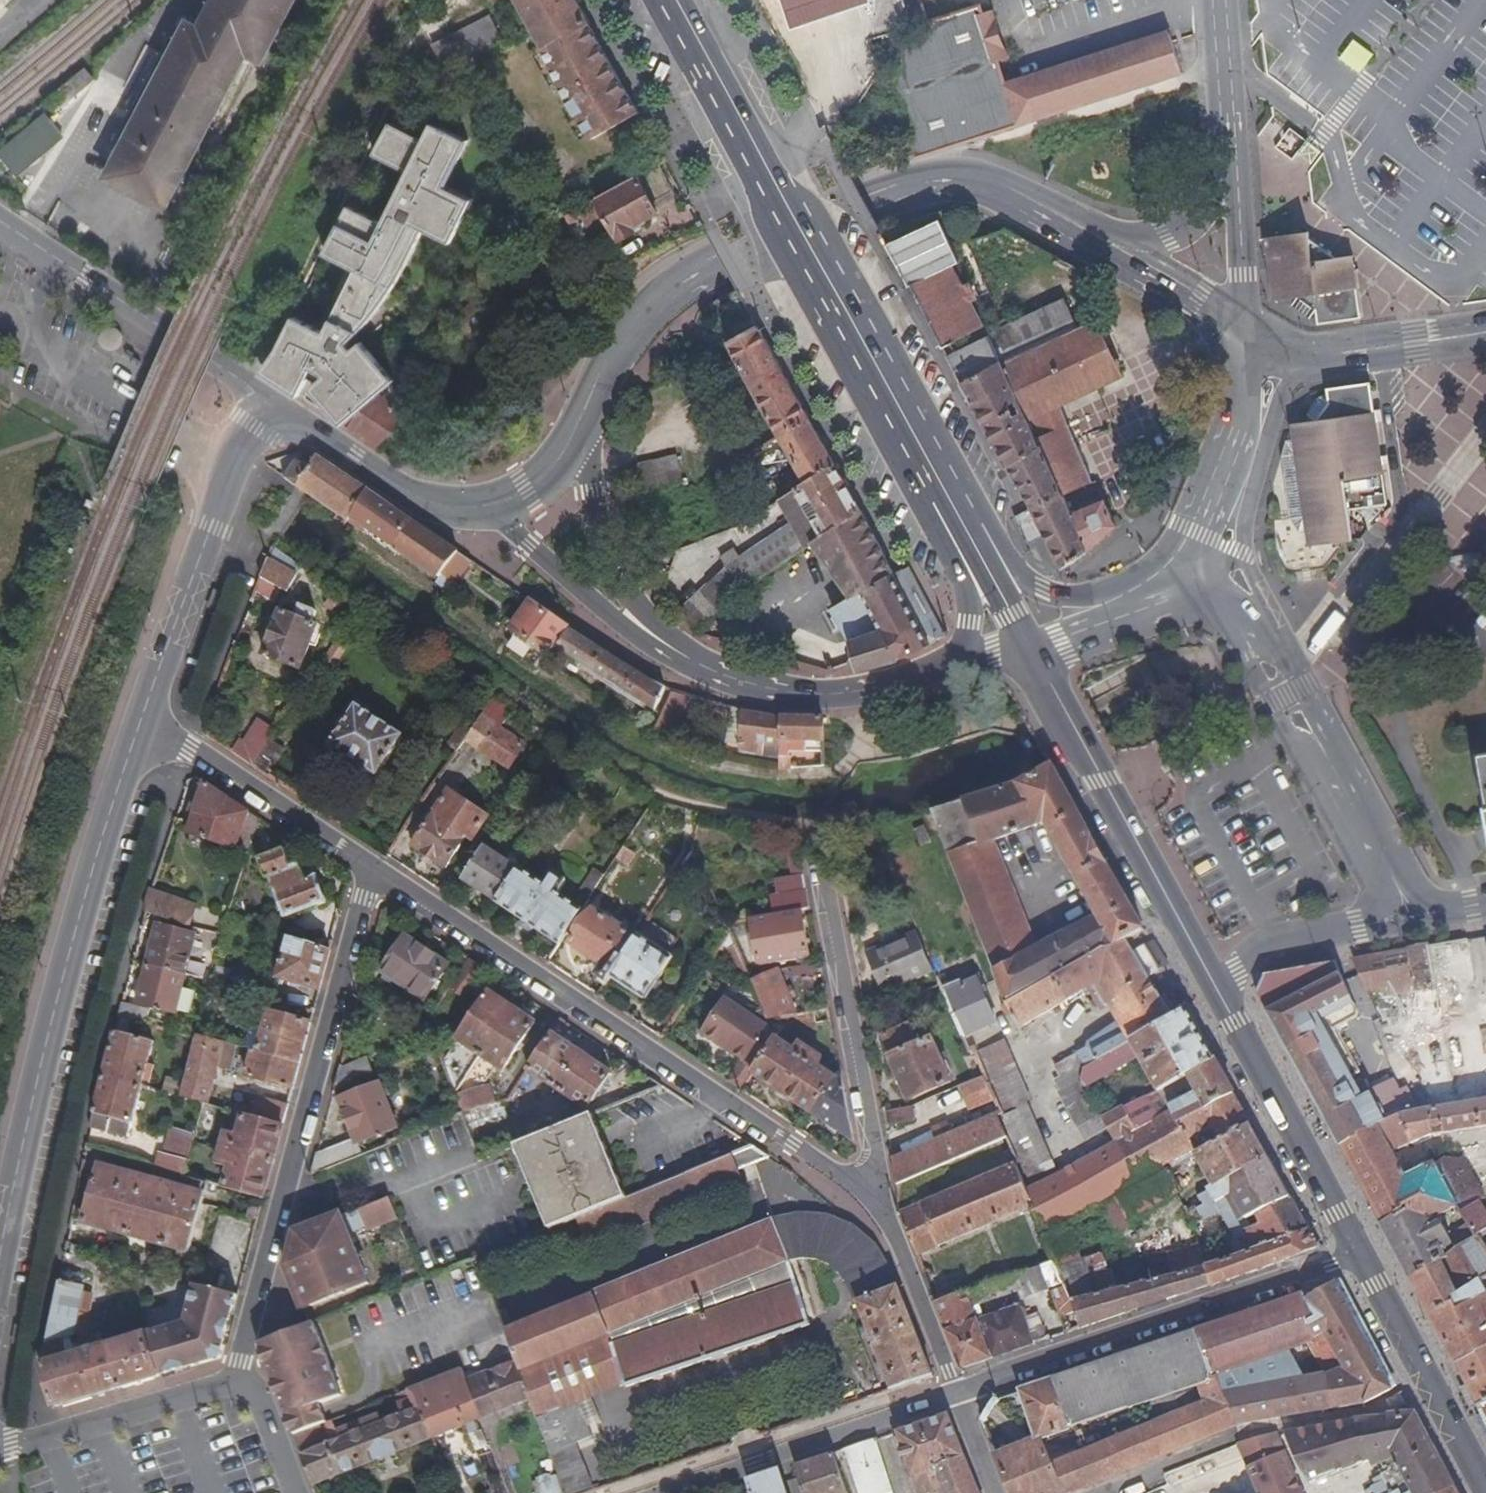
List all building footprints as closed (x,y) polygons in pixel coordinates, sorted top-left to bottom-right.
[(108,178),(166,209),(249,52),(262,59),(294,0),(218,0),(202,29),(190,23),(172,56),(164,52),(118,140),(126,144),(108,178)] [(533,21),(547,46),(592,22),(581,3),(580,0),(522,0),(533,21)] [(788,29),(823,16),(869,0),(777,0),(788,29)] [(1182,68),(1172,37),(1169,27),(1003,81),(997,59),(1005,56),(991,8),(981,11),(979,3),(901,28),(888,32),(865,41),(892,107),(894,106),(916,154),(1182,68)] [(493,12),(442,39),(454,64),(455,63),(478,50),(505,36),(493,12)] [(552,56),(596,137),(602,134),(635,116),(642,112),(636,102),(592,22),(547,46),(533,21),(511,33),(529,68),(552,56)] [(519,141),(538,126),(478,50),(455,63),(519,141)] [(98,80),(88,68),(52,102),(63,113),(98,80)] [(48,116),(5,158),(23,179),(68,136),(48,116)] [(635,116),(602,134),(606,141),(638,123),(635,116)] [(320,398),(343,426),(386,389),(393,383),(360,345),(354,350),(349,344),(368,324),(385,302),(392,291),(402,275),(410,260),(418,243),(423,230),(450,243),(471,200),(444,187),(465,141),(430,124),(422,140),(387,124),(376,147),(372,156),(407,173),(382,224),(347,208),(324,256),(355,271),(325,334),(293,318),(278,350),(268,365),(304,389),(308,383),(320,398)] [(568,215),(572,224),(606,206),(623,238),(638,230),(636,226),(660,213),(654,202),(677,190),(663,164),(626,184),(600,197),(575,211),(568,215)] [(600,197),(626,184),(617,169),(592,183),(600,197)] [(910,287),(960,259),(954,247),(953,247),(937,219),(887,246),(904,276),(910,287)] [(1311,232),(1265,239),(1277,303),(1282,302),(1283,302),(1284,303),(1284,305),(1311,321),(1320,320),(1321,328),(1365,321),(1355,258),(1340,261),(1312,239),(1311,232)] [(964,244),(954,247),(960,259),(967,274),(990,323),(999,319),(964,244)] [(943,348),(983,327),(970,302),(974,300),(966,284),(961,286),(957,279),(967,274),(960,259),(910,287),(924,313),(943,348)] [(1058,301),(990,336),(1003,361),(1073,327),(1058,301)] [(1061,492),(1064,497),(1094,482),(1055,411),(1114,378),(1083,322),(1073,327),(1003,361),(992,367),(1036,449),(1037,448),(1061,492)] [(731,344),(781,434),(811,417),(785,370),(761,327),(731,344)] [(1003,361),(990,336),(948,356),(978,411),(1008,465),(1036,449),(992,367),(1003,361)] [(304,389),(268,365),(263,371),(299,395),(304,389)] [(683,385),(721,451),(722,450),(745,438),(707,371),(683,385)] [(1312,415),(1313,423),(1296,426),(1298,441),(1291,442),(1287,457),(1296,521),(1309,535),(1317,534),(1319,549),(1361,542),(1357,512),(1391,506),(1395,501),(1375,383),(1331,389),(1332,397),(1329,397),(1312,415)] [(411,417),(386,389),(343,426),(363,439),(375,447),(411,417)] [(821,434),(811,417),(781,434),(798,464),(784,472),(793,487),(837,464),(821,434)] [(1036,449),(1008,465),(1031,508),(1061,492),(1037,448),(1036,449)] [(683,480),(678,454),(634,465),(640,491),(683,480)] [(346,521),(437,585),(441,579),(443,576),(458,553),(438,539),(367,491),(338,471),(318,458),(309,469),(302,465),(297,466),(287,479),(346,521)] [(776,497),(794,527),(804,543),(812,539),(863,510),(849,484),(837,464),(793,487),(776,497)] [(1064,497),(1061,492),(1031,508),(1046,534),(1064,567),(1091,549),(1074,517),(1064,497)] [(1106,499),(1074,517),(1091,549),(1120,524),(1106,499)] [(1028,543),(1046,534),(1031,508),(1014,517),(1028,543)] [(880,542),(863,510),(812,539),(845,600),(896,573),(880,542)] [(794,527),(733,566),(744,584),(804,543),(794,527)] [(756,618),(821,573),(804,543),(744,584),(736,590),(756,618)] [(294,574),(300,565),(273,546),(268,559),(294,574)] [(472,562),(458,553),(443,576),(456,585),(472,562)] [(298,576),(294,574),(268,559),(261,577),(288,592),(298,576)] [(728,570),(724,566),(679,612),(689,621),(699,631),(701,628),(711,615),(723,602),(736,590),(744,584),(728,570)] [(896,573),(930,640),(944,633),(926,600),(908,567),(896,573)] [(845,600),(827,609),(855,662),(859,670),(901,658),(932,644),(930,640),(896,573),(845,600)] [(449,594),(456,585),(443,576),(441,579),(437,585),(449,594)] [(504,597),(520,607),(525,599),(521,596),(510,589),(504,597)] [(550,657),(556,650),(570,629),(532,603),(513,631),(550,657)] [(282,612),(265,655),(302,669),(318,626),(312,624),(316,612),(300,605),(295,617),(282,612)] [(570,629),(556,650),(657,711),(667,687),(656,682),(615,657),(570,629)] [(334,667),(349,646),(340,640),(325,661),(334,667)] [(798,661),(796,673),(848,679),(850,667),(798,661)] [(690,694),(673,689),(660,716),(676,723),(690,694)] [(513,710),(493,697),(472,729),(465,739),(510,768),(525,744),(501,729),(513,710)] [(357,703),(331,745),(378,776),(405,735),(357,703)] [(727,726),(741,726),(742,709),(732,706),(727,726)] [(781,717),(742,709),(741,726),(739,751),(779,757),(781,717)] [(654,731),(668,739),(676,723),(660,716),(654,731)] [(781,717),(779,757),(779,768),(797,768),(797,763),(790,763),(790,751),(800,751),(800,745),(825,745),(824,719),(804,718),(781,717)] [(263,721),(249,743),(252,746),(264,754),(272,742),(278,732),(263,721)] [(464,724),(449,745),(457,751),(465,739),(472,729),(464,724)] [(268,776),(285,750),(272,742),(264,754),(255,767),(268,776)] [(264,754),(252,746),(243,759),(255,767),(264,754)] [(1127,755),(1135,797),(1165,792),(1157,750),(1127,755)] [(1476,761),(1485,814),(1485,760),(1476,761)] [(1143,929),(1100,851),(1097,845),(1053,765),(1017,785),(932,810),(940,828),(1008,1004),(1125,939),(1143,929)] [(189,832),(236,848),(250,811),(205,782),(189,832)] [(488,816),(449,790),(413,845),(447,868),(468,837),(472,840),(488,816)] [(927,831),(940,828),(932,810),(910,814),(917,832),(927,831)] [(857,823),(862,836),(879,832),(874,820),(857,823)] [(927,831),(917,832),(923,845),(932,842),(927,831)] [(498,901),(519,868),(507,860),(486,846),(464,878),(498,901)] [(628,866),(635,854),(623,846),(615,858),(628,866)] [(786,849),(791,875),(802,874),(796,847),(786,849)] [(270,878),(285,917),(329,900),(319,875),(309,879),(308,874),(305,868),(301,863),(292,864),(286,848),(260,858),(268,879),(270,878)] [(697,860),(691,848),(684,860),(697,860)] [(526,858),(513,850),(507,860),(519,868),(526,858)] [(553,872),(545,885),(519,868),(498,901),(561,943),(583,910),(558,893),(566,881),(553,872)] [(591,897),(605,874),(595,868),(580,891),(591,897)] [(802,874),(791,875),(774,878),(777,895),(770,896),(772,913),(799,907),(808,906),(804,887),(802,874)] [(149,902),(147,911),(191,925),(197,906),(152,891),(149,902)] [(759,964),(808,954),(799,907),(772,913),(749,917),(759,964)] [(601,974),(598,979),(607,984),(612,976),(636,937),(591,909),(570,942),(603,963),(598,972),(601,974)] [(149,962),(187,973),(196,934),(158,924),(149,962)] [(933,969),(917,931),(867,952),(883,990),(933,969)] [(636,937),(612,976),(647,999),(674,956),(639,934),(636,937)] [(330,950),(289,936),(279,975),(319,988),(320,987),(330,950)] [(405,936),(382,970),(426,999),(448,965),(405,936)] [(1095,983),(1111,1009),(1152,984),(1149,979),(1148,976),(1133,951),(1125,939),(1008,1004),(1020,1026),(1095,983)] [(1472,975),(1466,941),(1445,945),(1424,949),(1431,982),(1439,980),(1472,975)] [(743,959),(735,942),(724,947),(732,964),(743,959)] [(1133,951),(1148,976),(1160,968),(1145,944),(1133,951)] [(1433,991),(1431,982),(1424,949),(1387,956),(1349,962),(1364,995),(1409,986),(1415,1015),(1423,1014),(1436,1012),(1433,991)] [(485,967),(471,957),(450,987),(463,997),(485,967)] [(149,962),(138,1003),(176,1013),(187,973),(149,962)] [(248,972),(219,964),(215,978),(244,986),(248,972)] [(1340,976),(1335,965),(1297,972),(1274,976),(1290,1003),(1340,976)] [(769,1017),(781,1014),(794,1011),(777,967),(753,975),(769,1017)] [(1322,1120),(1340,1153),(1413,1114),(1409,1099),(1401,1101),(1390,1081),(1368,1084),(1368,1088),(1364,1089),(1359,1083),(1348,1090),(1340,1076),(1351,1070),(1329,1027),(1356,1013),(1340,976),(1290,1003),(1274,976),(1264,978),(1256,997),(1275,1032),(1322,1120)] [(995,1021),(977,979),(945,992),(962,1034),(995,1021)] [(1118,1021),(1159,995),(1156,989),(1152,984),(1111,1009),(1115,1015),(1118,1021)] [(491,992),(459,1039),(474,1049),(483,1055),(514,1007),(491,992)] [(1172,1016),(1159,995),(1118,1021),(1087,1044),(1086,1048),(1077,1053),(1084,1066),(1108,1053),(1128,1041),(1172,1016)] [(725,997),(702,1033),(755,1068),(775,1036),(768,1032),(768,1025),(725,997)] [(119,1016),(145,1022),(149,1009),(123,1002),(119,1016)] [(505,1069),(536,1022),(514,1007),(483,1055),(505,1069)] [(1172,1016),(1128,1041),(1156,1089),(1158,1088),(1182,1075),(1214,1057),(1201,1034),(1186,1007),(1172,1016)] [(1383,1014),(1385,1029),(1413,1025),(1411,1010),(1383,1014)] [(268,1011),(256,1051),(299,1063),(306,1038),(310,1023),(268,1011)] [(1429,1046),(1442,1043),(1436,1012),(1423,1014),(1429,1046)] [(780,1028),(783,1027),(778,1017),(770,1019),(775,1029),(780,1028)] [(893,1053),(891,1054),(911,1098),(953,1079),(933,1035),(918,1042),(909,1022),(884,1034),(893,1053)] [(132,1122),(153,1041),(116,1030),(102,1082),(91,1126),(108,1131),(112,1116),(132,1122)] [(182,1051),(178,1067),(187,1070),(196,1035),(177,1031),(173,1048),(182,1051)] [(609,1074),(610,1072),(552,1033),(528,1067),(587,1106),(609,1074)] [(216,1068),(222,1042),(196,1035),(187,1070),(183,1089),(181,1096),(204,1102),(208,1103),(216,1068)] [(800,1040),(792,1047),(775,1036),(755,1068),(752,1072),(812,1111),(833,1074),(817,1064),(820,1054),(800,1040)] [(1443,1045),(1446,1063),(1485,1055),(1485,1037),(1443,1045)] [(979,1049),(1006,1110),(1030,1099),(1004,1038),(979,1049)] [(235,1046),(222,1042),(216,1068),(229,1072),(235,1046)] [(1399,1072),(1437,1065),(1446,1063),(1443,1045),(1442,1043),(1429,1046),(1390,1053),(1399,1072)] [(242,1055),(250,1057),(252,1050),(244,1048),(242,1055)] [(483,1055),(474,1049),(451,1069),(448,1060),(442,1062),(452,1092),(483,1055)] [(263,1080),(280,1085),(292,1088),(299,1063),(256,1051),(252,1050),(250,1057),(248,1067),(247,1072),(246,1076),(263,1080)] [(1054,1080),(1060,1091),(1080,1079),(1084,1066),(1077,1053),(1055,1065),(1060,1076),(1054,1080)] [(1081,1080),(1113,1062),(1108,1053),(1084,1066),(1080,1079),(1081,1080)] [(1485,1101),(1485,1055),(1446,1063),(1454,1107),(1485,1101)] [(339,1068),(334,1089),(373,1072),(366,1057),(339,1068)] [(1225,1078),(1214,1057),(1182,1075),(1192,1092),(1168,1105),(1158,1088),(1156,1089),(1141,1097),(1153,1118),(1170,1109),(1180,1123),(1234,1093),(1225,1078)] [(1423,1084),(1428,1111),(1454,1107),(1446,1063),(1437,1065),(1440,1080),(1423,1084)] [(853,1138),(839,1065),(833,1074),(812,1111),(853,1138)] [(962,1083),(975,1114),(998,1105),(985,1073),(962,1083)] [(1080,1079),(1060,1091),(1058,1092),(1078,1126),(1100,1113),(1097,1108),(1081,1080),(1080,1079)] [(181,1096),(183,1089),(149,1080),(148,1087),(181,1096)] [(379,1082),(339,1099),(356,1137),(358,1143),(398,1126),(379,1082)] [(459,1111),(494,1101),(487,1083),(452,1092),(456,1101),(459,1111)] [(913,1101),(917,1115),(960,1104),(956,1089),(913,1101)] [(1180,1123),(1189,1140),(1200,1134),(1203,1139),(1202,1150),(1250,1123),(1243,1111),(1234,1093),(1180,1123)] [(288,1105),(258,1096),(255,1108),(252,1116),(283,1125),(288,1105)] [(1141,1097),(1109,1116),(1103,1118),(1116,1141),(1139,1179),(1194,1148),(1189,1140),(1180,1123),(1170,1109),(1153,1118),(1141,1097)] [(456,1101),(436,1109),(441,1121),(460,1113),(459,1111),(456,1101)] [(1454,1107),(1428,1111),(1413,1114),(1340,1153),(1354,1178),(1359,1189),(1399,1168),(1392,1156),(1427,1138),(1485,1128),(1485,1101),(1454,1107)] [(252,1116),(255,1108),(236,1103),(234,1111),(246,1114),(252,1116)] [(916,1119),(913,1105),(884,1110),(887,1124),(916,1119)] [(1027,1105),(1003,1115),(1034,1188),(1059,1174),(1027,1105)] [(1103,1118),(1109,1116),(1102,1105),(1097,1108),(1100,1113),(1103,1118)] [(592,1111),(512,1142),(548,1228),(581,1215),(628,1197),(592,1111)] [(898,1183),(1005,1135),(996,1112),(936,1139),(929,1143),(899,1156),(893,1158),(898,1183)] [(217,1164),(231,1168),(226,1188),(263,1198),(273,1160),(283,1125),(252,1116),(246,1114),(240,1134),(226,1130),(217,1164)] [(1202,1150),(1195,1154),(1213,1187),(1268,1156),(1261,1143),(1250,1123),(1202,1150)] [(160,1169),(183,1176),(195,1134),(172,1128),(160,1169)] [(933,1131),(925,1135),(929,1143),(936,1139),(933,1131)] [(317,1153),(311,1175),(362,1154),(358,1143),(356,1137),(317,1153)] [(1059,1174),(1034,1188),(1027,1192),(1033,1207),(1043,1233),(1139,1179),(1116,1141),(1059,1174)] [(696,1170),(704,1190),(738,1177),(735,1170),(755,1163),(771,1157),(756,1146),(696,1170)] [(1211,1196),(1216,1193),(1228,1215),(1235,1212),(1236,1214),(1245,1209),(1250,1217),(1290,1195),(1280,1177),(1268,1156),(1213,1187),(1207,1190),(1211,1196)] [(1441,1231),(1462,1219),(1474,1239),(1485,1231),(1485,1218),(1478,1203),(1483,1200),(1462,1160),(1444,1161),(1436,1166),(1434,1163),(1412,1175),(1410,1170),(1402,1174),(1399,1168),(1359,1189),(1384,1235),(1430,1210),(1441,1231)] [(908,1233),(917,1256),(1033,1207),(1027,1192),(1014,1161),(899,1210),(908,1233)] [(204,1197),(99,1168),(84,1221),(190,1251),(204,1197)] [(1181,1189),(1169,1168),(1115,1199),(1128,1220),(1177,1192),(1181,1189)] [(590,1238),(705,1193),(704,1190),(696,1170),(628,1197),(581,1215),(590,1238)] [(1300,1214),(1290,1195),(1250,1217),(1241,1222),(1234,1226),(1198,1248),(1196,1242),(1164,1253),(1170,1273),(1204,1264),(1308,1229),(1300,1214)] [(1116,1233),(1130,1225),(1128,1220),(1115,1199),(1101,1207),(1116,1233)] [(1207,1236),(1196,1206),(1185,1212),(1198,1241),(1207,1236)] [(240,1284),(257,1221),(221,1209),(201,1285),(194,1284),(184,1321),(145,1331),(145,1332),(153,1354),(159,1375),(187,1365),(221,1354),(240,1284)] [(1389,1245),(1396,1258),(1435,1235),(1441,1231),(1430,1210),(1384,1235),(1389,1245)] [(801,1211),(772,1220),(790,1261),(795,1260),(805,1261),(814,1263),(823,1267),(826,1268),(835,1275),(843,1283),(850,1292),(855,1303),(860,1302),(893,1392),(933,1378),(897,1283),(889,1267),(881,1252),(871,1238),(859,1225),(857,1223),(843,1217),(828,1213),(822,1211),(801,1211)] [(1235,1212),(1228,1215),(1234,1226),(1241,1222),(1236,1214),(1235,1212)] [(304,1310),(369,1283),(340,1216),(339,1214),(295,1233),(291,1250),(286,1267),(304,1310)] [(531,1400),(552,1455),(578,1445),(564,1410),(626,1384),(628,1389),(811,1327),(790,1261),(772,1220),(590,1290),(592,1296),(505,1331),(517,1363),(531,1400)] [(1077,1260),(1065,1227),(1045,1238),(1054,1261),(1057,1268),(1077,1260)] [(1308,1229),(1204,1264),(1211,1284),(1212,1286),(1255,1272),(1285,1261),(1286,1259),(1318,1248),(1314,1239),(1308,1229)] [(1409,1282),(1440,1264),(1458,1251),(1449,1235),(1439,1241),(1435,1235),(1396,1258),(1401,1268),(1409,1282)] [(1464,1262),(1481,1252),(1474,1239),(1458,1251),(1464,1262)] [(1458,1251),(1440,1264),(1459,1297),(1478,1285),(1485,1280),(1485,1249),(1481,1252),(1464,1262),(1458,1251)] [(1178,1295),(1211,1284),(1204,1264),(1170,1273),(1090,1295),(1077,1260),(1057,1268),(1054,1261),(1039,1265),(1048,1286),(1059,1315),(1073,1310),(1080,1328),(1178,1295)] [(1440,1264),(1409,1282),(1419,1301),(1440,1340),(1453,1364),(1485,1347),(1485,1299),(1478,1285),(1459,1297),(1440,1264)] [(1014,1274),(1023,1295),(1048,1286),(1039,1265),(1014,1274)] [(108,1391),(159,1375),(153,1354),(145,1332),(74,1354),(69,1335),(76,1334),(83,1291),(87,1273),(62,1269),(52,1316),(43,1363),(56,1407),(108,1391)] [(96,1294),(99,1276),(87,1273),(83,1291),(96,1294)] [(1326,1374),(1329,1372),(1343,1365),(1351,1377),(1343,1378),(1328,1381),(1335,1408),(1367,1403),(1371,1401),(1392,1389),(1383,1373),(1362,1333),(1348,1306),(1336,1282),(1306,1293),(1327,1333),(1305,1339),(1312,1350),(1326,1374)] [(975,1318),(964,1291),(934,1301),(961,1369),(1039,1342),(1046,1340),(1035,1314),(1023,1317),(1018,1305),(975,1318)] [(1211,1369),(1276,1348),(1305,1339),(1327,1333),(1306,1293),(1295,1297),(1193,1331),(1206,1371),(1211,1369)] [(343,1394),(315,1321),(310,1323),(261,1343),(278,1390),(295,1436),(324,1424),(333,1421),(326,1401),(343,1394)] [(1120,1356),(1052,1379),(1069,1428),(1128,1408),(1129,1409),(1208,1376),(1206,1371),(1193,1331),(1120,1356)] [(1312,1350),(1305,1339),(1276,1348),(1280,1360),(1312,1350)] [(1453,1364),(1462,1381),(1475,1406),(1479,1405),(1485,1401),(1485,1347),(1453,1364)] [(476,1421),(531,1400),(517,1363),(471,1381),(476,1394),(458,1401),(467,1425),(472,1437),(481,1433),(476,1421)] [(1332,1376),(1339,1372),(1343,1378),(1351,1377),(1343,1365),(1329,1372),(1332,1376)] [(420,1386),(429,1382),(424,1368),(415,1372),(420,1386)] [(448,1375),(453,1388),(465,1383),(459,1370),(448,1375)] [(429,1382),(420,1386),(413,1389),(411,1391),(410,1394),(411,1397),(414,1398),(417,1399),(434,1437),(467,1425),(458,1401),(453,1388),(448,1375),(429,1382)] [(1069,1429),(1069,1428),(1052,1379),(1020,1390),(1036,1439),(995,1456),(1010,1492),(1070,1492),(1167,1453),(1235,1424),(1225,1399),(1223,1395),(1051,1466),(1040,1439),(1069,1429)] [(458,1401),(476,1394),(471,1381),(465,1383),(453,1388),(458,1401)] [(1328,1381),(1225,1399),(1235,1424),(1236,1426),(1292,1415),(1317,1411),(1335,1408),(1328,1381)] [(331,1443),(324,1424),(295,1436),(314,1484),(434,1437),(417,1399),(414,1398),(411,1397),(410,1394),(411,1391),(413,1389),(396,1395),(400,1405),(398,1405),(402,1415),(383,1423),(379,1413),(338,1430),(341,1438),(331,1443)] [(1454,1487),(1434,1449),(1415,1413),(1350,1419),(1285,1432),(1310,1482),(1312,1481),(1317,1492),(1332,1492),(1339,1490),(1332,1474),(1392,1451),(1398,1465),(1375,1477),(1378,1482),(1371,1486),(1374,1492),(1444,1492),(1454,1487)] [(948,1415),(898,1432),(921,1492),(927,1492),(943,1487),(946,1492),(978,1492),(948,1415)] [(1240,1444),(1261,1492),(1302,1492),(1277,1434),(1240,1444)] [(873,1440),(843,1450),(856,1492),(891,1492),(873,1440)] [(595,1492),(578,1445),(552,1455),(567,1492),(592,1492),(595,1492)] [(795,1466),(804,1492),(845,1492),(832,1454),(795,1466)] [(780,1471),(773,1474),(747,1482),(751,1492),(787,1492),(780,1471)]
